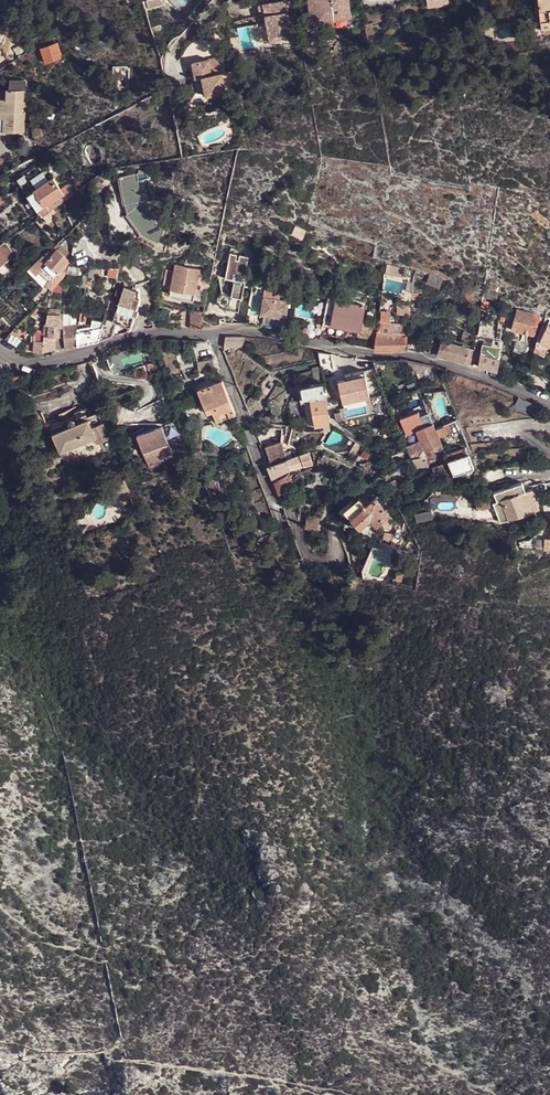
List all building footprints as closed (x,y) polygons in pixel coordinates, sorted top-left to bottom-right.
[(313,27),(336,25),(335,18),(352,17),(350,0),(311,0),(313,27)] [(545,23),(549,23),(549,0),(541,0),(545,23)] [(286,1),(256,6),(258,18),(264,17),(269,44),(293,40),(286,1)] [(157,47),(153,39),(148,42),(152,50),(157,47)] [(64,57),(59,43),(42,49),(48,63),(64,57)] [(228,96),(221,60),(196,65),(198,81),(206,80),(209,99),(228,96)] [(10,79),(8,89),(25,90),(26,80),(10,79)] [(25,132),(26,112),(23,112),(25,90),(8,89),(6,89),(6,99),(0,98),(0,118),(4,118),(3,131),(25,132)] [(43,173),(31,181),(36,189),(48,181),(43,173)] [(140,174),(121,178),(130,219),(146,238),(158,243),(164,229),(160,227),(149,214),(140,174)] [(49,205),(66,195),(64,191),(57,179),(36,190),(46,206),(49,205)] [(70,187),(64,191),(66,195),(68,200),(75,195),(70,187)] [(39,211),(46,206),(36,190),(30,195),(39,211)] [(49,205),(53,211),(68,200),(66,195),(49,205)] [(9,262),(18,255),(8,242),(0,248),(9,262)] [(71,261),(72,257),(62,246),(58,243),(38,262),(44,268),(49,262),(59,250),(71,261)] [(0,248),(0,268),(9,262),(0,248)] [(61,272),(71,261),(59,250),(49,262),(60,271),(61,272)] [(219,306),(220,306),(238,310),(240,297),(242,297),(245,281),(243,281),(247,257),(228,253),(227,262),(221,261),(218,278),(221,293),(220,293),(219,293),(218,294),(217,295),(216,296),(216,297),(215,299),(215,300),(215,301),(215,302),(216,303),(216,304),(217,305),(218,305),(219,306)] [(71,266),(71,261),(61,272),(65,277),(69,273),(71,266)] [(42,270),(44,268),(38,262),(31,268),(39,274),(42,270)] [(56,276),(60,271),(49,262),(44,268),(42,270),(52,280),(56,276)] [(173,288),(172,295),(171,300),(195,305),(197,292),(199,281),(201,271),(202,267),(178,263),(176,270),(169,269),(167,277),(169,277),(167,287),(173,288)] [(406,267),(387,264),(386,273),(405,276),(406,267)] [(71,266),(69,273),(69,278),(80,280),(83,266),(71,266)] [(62,281),(65,277),(61,272),(60,271),(56,276),(62,281)] [(214,273),(201,271),(199,281),(212,284),(214,273)] [(442,288),(446,280),(433,274),(431,281),(442,288)] [(61,282),(62,281),(56,276),(52,280),(48,283),(54,289),(57,286),(61,282)] [(104,328),(101,341),(115,336),(118,323),(132,326),(138,301),(133,300),(135,292),(115,287),(110,307),(104,328)] [(473,304),(476,290),(466,288),(462,302),(473,304)] [(284,327),(289,302),(265,297),(261,318),(264,323),(284,327)] [(319,322),(317,335),(326,333),(326,334),(349,337),(349,331),(353,332),(356,308),(327,304),(323,323),(319,322)] [(410,317),(413,307),(399,306),(399,310),(399,317),(410,317)] [(91,308),(85,307),(82,322),(88,323),(91,308)] [(262,311),(250,309),(247,328),(261,329),(262,320),(261,318),(262,311)] [(374,351),(406,350),(407,337),(409,323),(389,322),(390,311),(380,310),(380,321),(377,337),(375,343),(374,351)] [(515,330),(536,336),(542,317),(521,311),(515,330)] [(34,344),(35,352),(39,352),(44,351),(67,347),(67,333),(66,326),(66,313),(63,313),(51,313),(45,313),(45,325),(44,325),(43,335),(35,333),(34,344)] [(80,333),(81,325),(74,325),(74,314),(66,313),(66,326),(74,327),(74,334),(80,333)] [(202,329),(205,315),(193,314),(192,330),(202,329)] [(300,333),(317,335),(319,322),(303,319),(300,333)] [(80,345),(80,333),(74,334),(74,327),(66,326),(67,333),(67,347),(80,345)] [(101,341),(104,328),(80,333),(80,345),(101,341)] [(27,336),(17,329),(7,338),(18,347),(27,336)] [(356,340),(369,342),(373,343),(376,332),(365,329),(361,331),(358,333),(356,340)] [(246,338),(227,338),(226,348),(245,348),(246,338)] [(543,340),(539,349),(549,354),(549,344),(543,340)] [(441,356),(445,345),(434,342),(431,355),(441,356)] [(503,351),(503,345),(495,342),(493,347),(484,345),(483,355),(502,362),(503,351)] [(27,343),(24,351),(35,352),(34,344),(27,343)] [(468,364),(472,351),(445,343),(445,345),(441,356),(468,364)] [(475,366),(477,353),(472,351),(468,364),(475,366)] [(333,356),(320,353),(324,370),(337,369),(333,356)] [(481,368),(499,375),(502,362),(483,355),(481,368)] [(217,372),(214,358),(211,360),(200,362),(200,375),(217,372)] [(376,363),(360,360),(363,375),(378,372),(376,363)] [(390,362),(376,363),(378,372),(390,371),(390,362)] [(233,404),(224,381),(210,388),(215,402),(218,410),(233,404)] [(327,396),(325,386),(324,386),(321,387),(312,388),(313,397),(327,396)] [(199,392),(205,407),(208,405),(215,402),(210,388),(199,392)] [(305,399),(313,397),(312,388),(304,389),(305,399)] [(331,424),(327,396),(313,397),(317,426),(331,424)] [(535,422),(540,409),(521,400),(515,414),(535,422)] [(208,405),(211,413),(214,412),(218,410),(215,402),(208,405)] [(233,404),(214,412),(220,426),(237,419),(236,414),(233,404)] [(402,420),(404,423),(422,415),(420,412),(402,420)] [(419,431),(435,424),(429,412),(422,415),(404,423),(409,435),(419,431)] [(55,436),(57,435),(63,452),(97,439),(100,445),(113,441),(102,413),(91,418),(89,415),(78,419),(79,422),(74,418),(64,423),(64,424),(53,429),(55,436)] [(482,419),(466,420),(466,428),(482,427),(482,419)] [(167,426),(169,435),(182,431),(179,422),(167,426)] [(396,432),(402,430),(399,422),(394,424),(393,424),(396,432)] [(419,431),(423,442),(439,435),(435,424),(419,431)] [(139,436),(144,453),(148,465),(151,472),(167,468),(164,459),(174,455),(169,445),(163,428),(139,436)] [(443,443),(439,435),(423,442),(426,450),(443,443)] [(407,443),(409,449),(415,447),(417,447),(414,440),(407,443)] [(267,463),(268,468),(289,460),(283,442),(266,448),(271,462),(267,463)] [(415,447),(409,449),(413,458),(413,459),(419,457),(425,457),(422,449),(421,449),(419,447),(417,447),(415,447)] [(477,469),(471,454),(451,462),(456,475),(457,477),(459,476),(477,469)] [(289,460),(268,468),(273,480),(293,471),(291,464),(289,460)] [(301,460),(291,464),(293,471),(308,469),(306,462),(304,461),(301,460)] [(292,475),(274,483),(279,497),(297,493),(292,475)] [(393,484),(396,490),(402,488),(398,481),(393,484)] [(505,500),(507,500),(506,497),(507,493),(516,489),(520,492),(521,494),(523,493),(528,491),(525,482),(496,493),(500,502),(505,500)] [(506,497),(507,500),(521,494),(520,492),(516,489),(507,493),(506,497)] [(528,491),(523,493),(529,508),(539,504),(534,489),(528,491)] [(529,508),(523,493),(521,494),(507,500),(505,500),(500,502),(496,503),(501,517),(510,514),(513,521),(531,514),(529,508)] [(364,497),(347,510),(360,527),(376,516),(384,526),(394,518),(380,499),(371,506),(364,497)] [(491,507),(490,497),(474,498),(475,509),(491,507)] [(539,504),(529,508),(531,514),(541,511),(539,504)] [(438,514),(422,511),(421,520),(437,522),(438,514)] [(510,514),(501,517),(504,524),(513,521),(510,514)] [(380,529),(384,526),(376,516),(360,527),(361,530),(374,521),(380,529)] [(321,519),(309,518),(307,531),(319,533),(321,519)] [(542,527),(541,535),(546,536),(546,547),(549,547),(549,527),(542,527)] [(407,566),(402,564),(396,579),(401,581),(407,566)]
